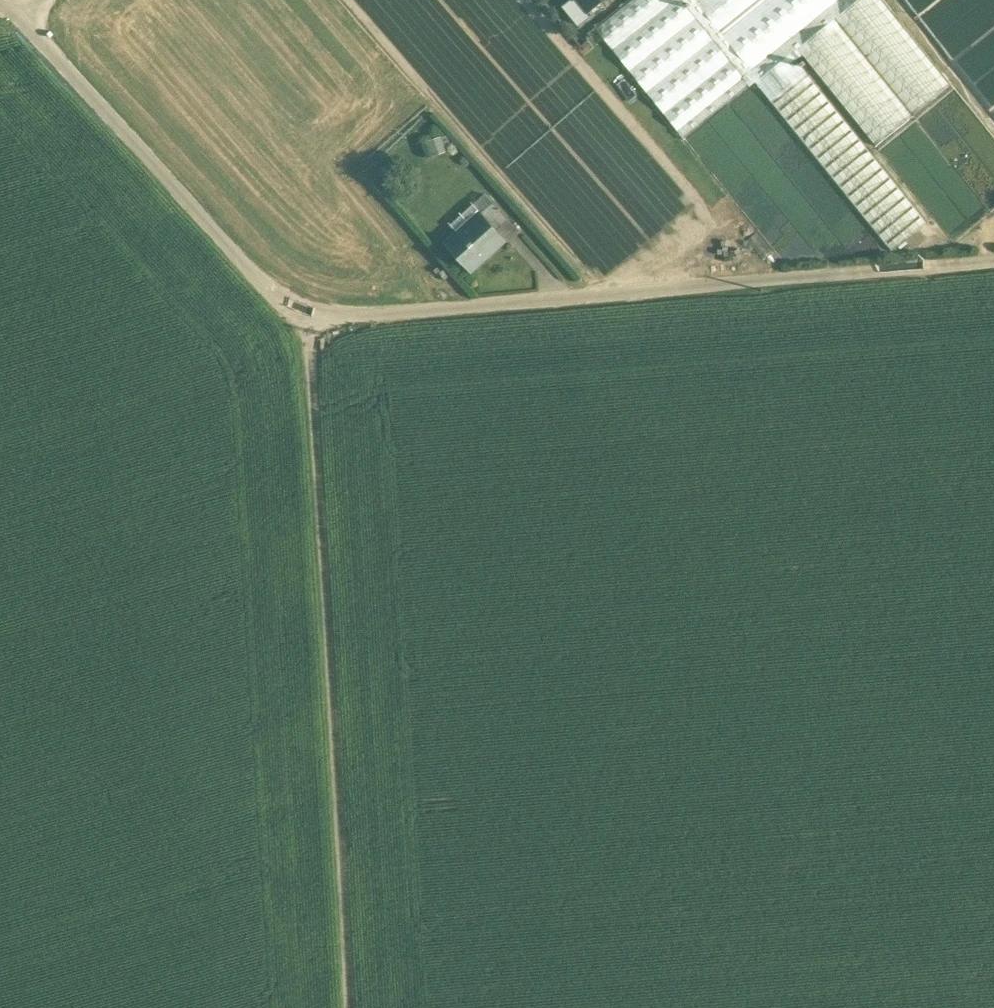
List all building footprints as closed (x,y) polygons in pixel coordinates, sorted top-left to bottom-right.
[(589,21),(616,0),(572,0),(589,21)] [(597,29),(678,130),(790,39),(838,0),(632,0),(597,29)] [(790,39),(797,49),(876,146),(952,85),(884,0),(838,0),(790,39)] [(797,49),(790,39),(678,130),(783,261),(885,252),(751,86),(756,82),(892,251),(928,222),(792,53),(797,49)] [(447,142),(435,142),(436,153),(448,152),(447,142)] [(509,219),(494,202),(481,213),(497,230),(509,219)] [(481,213),(446,245),(470,271),(505,239),(497,230),(481,213)] [(517,228),(509,219),(497,230),(505,239),(517,228)]
